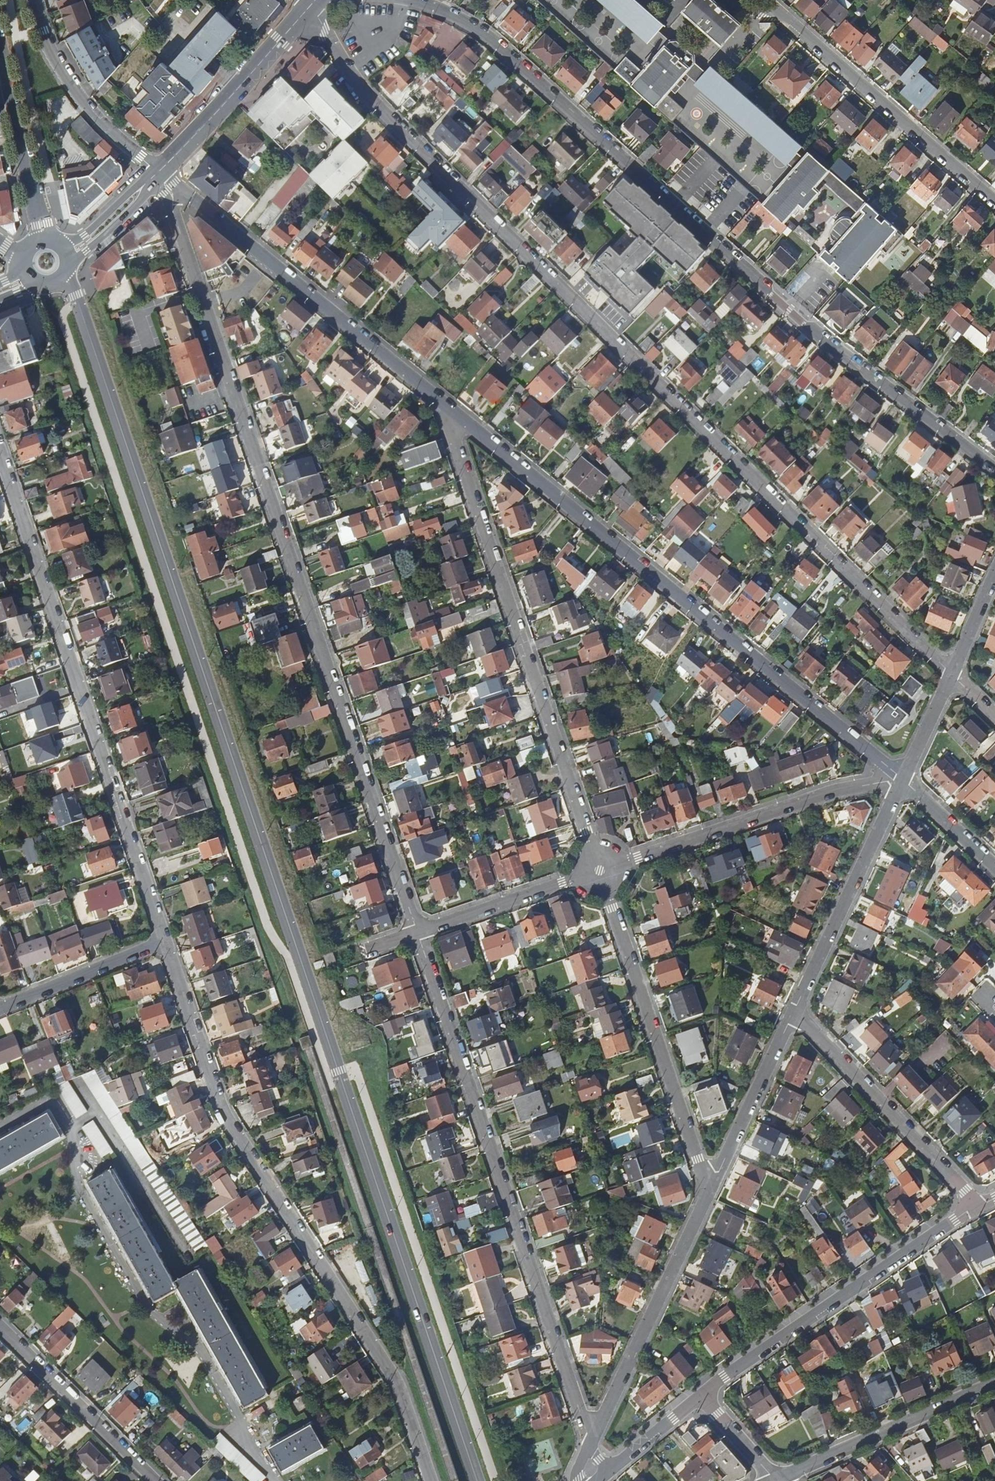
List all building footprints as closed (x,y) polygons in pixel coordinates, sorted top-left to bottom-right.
[(77,3),(76,0),(55,0),(59,9),(62,8),(77,3)] [(62,8),(72,35),(89,26),(92,24),(83,0),(77,3),(62,8)] [(225,16),(239,29),(249,38),(279,2),(275,0),(243,0),(246,3),(241,10),(235,5),(225,16)] [(648,43),(650,40),(658,31),(664,25),(662,23),(649,12),(636,0),(599,0),(648,43)] [(696,24),(699,24),(708,32),(708,35),(712,38),(714,38),(723,46),(742,25),(726,11),(726,8),(719,2),(717,3),(714,0),(692,0),(683,10),(692,18),(692,20),(696,24)] [(828,0),(816,0),(815,1),(813,0),(802,0),(798,5),(812,18),(828,0)] [(950,5),(963,14),(968,8),(976,14),(979,10),(986,0),(953,0),(950,5)] [(502,2),(494,11),(499,17),(509,7),(502,2)] [(498,19),(503,24),(502,24),(522,42),(537,26),(530,20),(529,22),(515,10),(517,8),(512,3),(509,7),(499,17),(498,19)] [(72,35),(62,8),(59,9),(69,37),(72,35)] [(822,12),(828,18),(831,14),(825,8),(822,12)] [(966,28),(987,43),(994,32),(994,22),(979,10),(976,14),(966,28)] [(219,11),(168,67),(173,72),(194,91),(195,92),(198,89),(199,89),(201,88),(203,87),(205,85),(207,84),(208,82),(210,80),(212,78),(201,67),(211,57),(212,58),(239,29),(225,16),(219,11)] [(815,20),(828,32),(835,24),(828,18),(822,12),(815,20)] [(419,21),(416,36),(420,37),(425,30),(433,36),(443,23),(422,15),(419,21)] [(913,25),(926,36),(928,37),(934,31),(932,30),(919,18),(913,25)] [(834,37),(850,50),(863,36),(847,22),(834,37)] [(765,33),(771,26),(771,23),(760,23),(760,28),(765,33)] [(101,48),(89,26),(72,35),(69,37),(68,37),(79,56),(81,55),(87,65),(86,66),(88,69),(86,70),(91,77),(92,76),(98,89),(116,69),(108,55),(110,53),(106,45),(101,48)] [(416,36),(412,51),(422,60),(428,52),(424,49),(433,36),(425,30),(420,37),(416,36)] [(650,40),(662,51),(671,42),(658,31),(650,40)] [(934,31),(928,37),(932,41),(938,35),(934,31)] [(533,49),(552,67),(565,51),(546,34),(533,49)] [(875,41),(867,34),(860,42),(853,50),(854,52),(853,53),(866,64),(876,53),(870,47),(875,41)] [(932,41),(940,47),(943,50),(945,51),(950,45),(938,35),(932,41)] [(394,44),(404,52),(410,46),(400,37),(394,44)] [(928,37),(923,43),(927,47),(932,41),(928,37)] [(775,61),(787,47),(779,40),(777,43),(772,38),(762,50),(775,61)] [(615,70),(641,95),(671,121),(672,122),(684,109),(666,93),(686,72),(695,62),(694,56),(678,41),(671,42),(662,51),(651,63),(649,61),(645,66),(647,67),(643,72),(627,57),(615,70)] [(462,43),(449,58),(467,75),(474,67),(470,63),(476,56),(462,43)] [(285,80),(299,95),(325,67),(321,63),(328,56),(326,53),(325,51),(324,48),(312,46),(283,79),(285,80)] [(873,64),(889,77),(887,78),(891,81),(904,65),(886,49),(873,64)] [(108,55),(116,69),(117,69),(121,64),(117,60),(112,52),(110,53),(108,55)] [(556,74),(577,93),(587,82),(581,77),(587,71),(570,56),(567,59),(562,64),(564,66),(556,74)] [(909,84),(903,91),(915,102),(914,104),(921,110),(938,90),(918,73),(927,62),(920,56),(909,69),(901,78),(909,84)] [(121,64),(117,69),(124,75),(131,67),(124,61),(121,64)] [(774,80),(794,97),(810,79),(790,61),(774,80)] [(686,72),(697,81),(706,72),(695,62),(686,72)] [(381,85),(389,94),(397,88),(401,93),(413,82),(406,73),(407,72),(400,65),(399,66),(397,63),(385,74),(389,78),(381,85)] [(606,63),(595,75),(601,80),(612,68),(606,63)] [(904,65),(891,81),(895,85),(901,78),(909,69),(904,65)] [(481,80),(496,94),(505,84),(509,80),(494,66),(481,80)] [(695,84),(786,164),(788,162),(797,152),(802,147),(778,126),(747,98),(728,81),(725,78),(713,68),(711,66),(706,72),(697,81),(695,84)] [(428,68),(419,78),(424,84),(434,73),(428,68)] [(439,78),(445,83),(461,98),(462,99),(467,94),(439,68),(434,73),(439,78)] [(156,90),(162,96),(177,109),(183,114),(184,113),(183,113),(184,112),(185,113),(187,110),(185,109),(187,107),(185,101),(194,91),(173,72),(156,90)] [(983,73),(975,83),(987,93),(989,91),(994,83),(992,80),(983,73)] [(439,78),(435,84),(437,86),(440,84),(442,86),(445,83),(439,78)] [(104,94),(113,84),(107,80),(99,89),(104,94)] [(285,80),(249,116),(276,142),(285,152),(317,118),(335,136),(338,133),(345,141),(346,141),(358,128),(366,120),(334,88),(335,87),(328,80),(307,102),(299,95),(285,80)] [(425,87),(442,104),(440,106),(446,112),(455,103),(461,98),(445,83),(442,86),(440,84),(437,86),(435,84),(431,81),(425,87)] [(841,95),(826,82),(815,95),(830,108),(835,103),(837,105),(839,102),(837,100),(841,95)] [(516,94),(505,84),(496,94),(491,98),(491,99),(516,123),(530,110),(521,102),(515,96),(516,94)] [(585,98),(593,105),(600,98),(607,91),(598,84),(585,98)] [(467,94),(462,99),(477,113),(484,106),(486,104),(487,102),(491,99),(491,98),(487,95),(478,105),(470,98),(478,89),(475,85),(467,94)] [(139,109),(145,114),(146,113),(161,127),(175,111),(148,86),(141,93),(139,91),(130,100),(136,106),(139,109)] [(593,106),(607,118),(621,102),(613,94),(609,99),(610,100),(606,103),(600,98),(593,105),(593,106)] [(68,96),(48,98),(49,109),(69,107),(68,96)] [(410,97),(401,106),(408,111),(416,103),(410,97)] [(844,101),(831,117),(851,134),(865,119),(844,101)] [(945,102),(928,121),(944,134),(960,115),(945,102)] [(127,117),(138,126),(139,125),(159,142),(166,134),(145,114),(139,109),(136,106),(127,117)] [(655,130),(636,113),(623,127),(635,137),(634,138),(641,145),(655,130)] [(474,120),(481,126),(486,122),(479,115),(474,120)] [(81,116),(71,125),(81,136),(84,140),(99,155),(100,155),(103,157),(103,156),(107,160),(95,172),(92,169),(88,173),(105,191),(124,173),(123,165),(115,159),(120,155),(111,147),(93,131),(81,116)] [(872,119),(855,139),(869,151),(886,131),(872,119)] [(969,119),(957,133),(975,148),(986,134),(969,119)] [(446,123),(466,143),(469,140),(449,120),(446,123)] [(432,136),(440,144),(442,142),(454,154),(460,148),(466,143),(446,123),(432,136)] [(460,157),(475,172),(484,163),(475,154),(478,151),(475,149),(494,129),(487,123),(486,123),(469,140),(466,143),(460,148),(465,153),(460,157)] [(249,159),(262,143),(247,130),(234,145),(244,155),(239,161),(249,170),(252,173),(255,173),(263,163),(263,161),(260,158),(256,157),(252,162),(249,159)] [(568,169),(584,154),(576,146),(575,148),(571,144),(572,142),(564,133),(548,149),(568,169)] [(689,152),(669,134),(660,144),(664,148),(653,160),(664,170),(675,158),(680,162),(689,152)] [(981,150),(986,154),(991,158),(990,160),(994,165),(994,137),(993,135),(981,150)] [(832,150),(819,138),(813,146),(826,157),(832,150)] [(370,151),(386,167),(379,174),(385,180),(391,174),(404,161),(382,139),(370,151)] [(505,140),(488,158),(494,164),(502,156),(512,146),(511,145),(505,140)] [(333,153),(334,153),(326,161),(310,176),(330,196),(332,198),(367,163),(349,145),(346,141),(345,141),(333,153)] [(650,144),(638,158),(644,164),(657,150),(650,144)] [(522,175),(527,180),(537,170),(533,166),(522,156),(512,146),(502,156),(505,159),(507,156),(525,172),(522,175)] [(522,156),(533,166),(543,156),(531,146),(522,156)] [(905,147),(891,163),(905,175),(919,159),(905,147)] [(5,174),(11,173),(7,151),(0,153),(1,157),(0,157),(0,175),(5,174)] [(797,152),(788,162),(796,168),(804,159),(797,152)] [(796,168),(764,205),(783,223),(800,204),(805,208),(819,192),(814,187),(821,179),(829,170),(828,169),(810,153),(804,159),(796,168)] [(218,163),(229,172),(240,183),(245,187),(251,192),(254,189),(242,179),(247,172),(226,154),(218,163)] [(208,196),(229,213),(237,203),(229,196),(240,183),(229,172),(210,157),(190,182),(208,196)] [(829,170),(859,196),(869,184),(839,157),(828,169),(829,170)] [(62,171),(66,189),(61,190),(68,222),(79,223),(90,212),(109,195),(105,191),(88,173),(81,167),(62,171)] [(296,194),(310,176),(300,167),(270,203),(281,212),(296,194)] [(829,170),(821,179),(858,212),(867,203),(859,196),(829,170)] [(926,170),(911,187),(926,200),(941,183),(926,170)] [(494,196),(488,202),(497,211),(503,204),(496,197),(502,191),(495,184),(497,183),(498,180),(496,178),(495,179),(494,178),(494,176),(493,174),(490,175),(489,173),(480,182),(494,196)] [(11,234),(16,231),(5,174),(0,175),(0,227),(11,234)] [(385,180),(406,201),(412,195),(403,187),(399,182),(391,174),(385,180)] [(607,174),(597,186),(603,191),(614,181),(607,174)] [(310,176),(296,194),(303,200),(312,188),(316,192),(319,192),(327,200),(330,196),(310,176)] [(565,192),(584,211),(594,201),(588,196),(589,195),(570,176),(565,182),(570,187),(565,192)] [(419,177),(410,186),(415,191),(424,182),(419,177)] [(611,248),(586,275),(591,279),(590,281),(601,291),(602,290),(612,298),(610,300),(622,310),(623,309),(632,317),(656,290),(637,273),(656,252),(673,268),(676,264),(687,274),(706,253),(700,247),(701,245),(694,239),(695,237),(682,225),(681,226),(672,218),(673,217),(669,213),(661,207),(660,208),(651,199),(652,198),(649,196),(640,188),(639,189),(634,184),(632,186),(624,179),(604,202),(612,209),(610,211),(639,237),(621,257),(611,248)] [(446,243),(462,226),(466,223),(425,182),(424,182),(415,191),(413,194),(433,214),(409,239),(421,251),(431,241),(440,249),(446,243)] [(502,191),(496,197),(503,204),(504,203),(514,193),(507,186),(502,191)] [(514,193),(504,203),(516,215),(522,210),(527,205),(528,204),(533,199),(526,192),(528,189),(526,187),(524,189),(521,186),(514,193)] [(241,191),(255,203),(258,199),(251,192),(245,187),(241,191)] [(946,187),(934,201),(947,212),(959,199),(946,187)] [(561,193),(558,190),(556,188),(545,199),(551,204),(561,193)] [(660,208),(661,207),(652,198),(651,199),(660,208)] [(872,199),(868,204),(878,213),(882,208),(872,199)] [(759,201),(731,232),(735,236),(757,212),(766,221),(764,223),(768,227),(772,223),(783,233),(788,227),(783,223),(764,205),(759,201)] [(834,240),(820,256),(847,280),(850,283),(881,247),(887,252),(903,235),(884,218),(878,213),(868,204),(867,203),(858,212),(852,219),(850,218),(848,217),(847,217),(845,217),(842,218),(839,220),(832,227),(831,229),(831,231),(831,233),(831,235),(833,238),(834,239),(834,240)] [(527,205),(522,210),(524,213),(530,207),(528,204),(527,205)] [(967,204),(953,220),(966,231),(970,226),(974,229),(973,231),(975,233),(986,221),(967,204)] [(576,207),(566,217),(575,227),(585,216),(582,213),(576,207)] [(543,212),(526,229),(532,235),(548,218),(543,212)] [(313,217),(298,236),(303,240),(318,221),(313,217)] [(682,225),(673,217),(672,218),(681,226),(682,225)] [(548,218),(532,235),(549,252),(556,244),(551,239),(560,230),(548,218)] [(133,233),(118,246),(122,256),(135,252),(153,246),(155,252),(168,248),(166,242),(163,233),(151,220),(150,222),(148,219),(133,233)] [(269,236),(285,249),(299,232),(292,226),(289,229),(281,222),(269,236)] [(793,232),(811,247),(817,240),(799,225),(793,232)] [(193,237),(209,283),(230,276),(233,276),(236,273),(228,263),(231,261),(235,263),(237,261),(241,264),(247,257),(242,254),(208,226),(202,233),(193,237)] [(446,243),(463,259),(479,243),(462,226),(446,243)] [(560,230),(551,239),(556,244),(565,235),(560,230)] [(982,245),(994,255),(994,254),(994,231),(982,245)] [(567,237),(553,251),(568,265),(581,252),(567,237)] [(927,239),(918,248),(923,253),(932,244),(927,239)] [(327,246),(320,240),(313,248),(306,243),(304,245),(299,251),(295,256),(309,267),(311,265),(320,254),(324,249),(327,246)] [(92,268),(100,292),(120,285),(116,272),(126,268),(123,261),(122,256),(118,246),(105,257),(92,268)] [(797,261),(781,246),(768,261),(784,276),(797,261)] [(320,254),(311,265),(318,270),(320,267),(331,276),(342,263),(324,249),(320,254)] [(480,251),(458,273),(466,281),(471,276),(479,285),(497,267),(480,251)] [(135,252),(122,256),(123,261),(137,257),(135,252)] [(357,257),(365,265),(370,259),(363,252),(357,257)] [(375,267),(394,283),(403,271),(392,260),(385,255),(375,267)] [(902,275),(921,293),(938,276),(919,258),(902,275)] [(365,269),(353,259),(337,279),(348,289),(343,294),(349,299),(361,309),(374,293),(357,279),(365,269)] [(705,264),(691,279),(706,293),(720,278),(705,264)] [(505,269),(494,280),(500,286),(511,275),(505,269)] [(152,276),(160,299),(178,293),(170,270),(152,276)] [(533,275),(520,288),(526,295),(539,282),(533,275)] [(410,277),(399,291),(404,295),(416,281),(412,278),(410,277)] [(848,290),(857,298),(862,293),(852,285),(848,290)] [(726,297),(735,307),(746,296),(747,294),(740,287),(738,290),(735,288),(726,297)] [(602,290),(601,291),(610,300),(612,298),(602,290)] [(664,291),(645,310),(654,318),(663,308),(665,306),(680,320),(687,312),(673,298),(665,292),(664,291)] [(483,324),(499,308),(485,294),(469,310),(483,324)] [(860,311),(841,295),(827,311),(846,328),(860,311)] [(733,309),(757,331),(770,318),(746,296),(735,307),(733,309)] [(688,311),(695,318),(694,319),(710,334),(717,327),(712,322),(709,325),(706,321),(713,314),(699,300),(688,311)] [(972,325),(986,337),(989,334),(966,313),(970,309),(967,307),(966,307),(959,301),(952,308),(960,315),(961,315),(969,322),(972,325)] [(281,316),(301,332),(316,314),(310,309),(307,312),(301,308),(294,302),(281,316)] [(162,314),(173,348),(174,350),(197,342),(184,306),(162,314)] [(663,308),(677,322),(680,320),(665,306),(663,308)] [(247,311),(262,331),(269,328),(255,308),(247,311)] [(880,308),(856,334),(870,348),(887,330),(891,334),(899,326),(880,308)] [(944,320),(953,326),(961,315),(960,315),(952,308),(948,314),(944,320)] [(26,366),(39,361),(21,309),(4,316),(0,317),(0,331),(4,330),(10,351),(4,353),(0,354),(0,374),(26,366)] [(454,319),(469,335),(472,337),(475,334),(477,332),(478,331),(460,313),(454,319)] [(961,315),(953,326),(964,335),(972,325),(969,322),(961,315)] [(485,325),(478,333),(495,349),(509,335),(510,334),(492,316),(485,324),(485,325)] [(244,330),(239,317),(223,322),(228,337),(233,335),(235,341),(237,340),(239,346),(255,341),(250,328),(244,330)] [(426,358),(445,336),(436,328),(439,324),(434,320),(425,332),(417,325),(403,342),(414,351),(415,349),(426,358)] [(558,321),(540,339),(558,356),(576,338),(558,321)] [(964,335),(985,353),(986,352),(987,351),(986,346),(986,341),(986,337),(972,325),(964,335)] [(791,340),(776,327),(763,341),(778,354),(779,353),(791,340)] [(316,362),(332,343),(316,329),(300,349),(316,362)] [(665,344),(683,362),(696,348),(678,331),(665,344)] [(986,341),(988,342),(986,346),(987,351),(992,353),(994,346),(994,332),(993,331),(992,335),(989,334),(986,337),(986,341)] [(472,337),(478,343),(481,340),(475,334),(472,337)] [(463,340),(470,347),(472,344),(483,355),(486,351),(478,343),(472,337),(469,335),(463,340)] [(509,335),(495,349),(502,356),(499,359),(503,363),(501,366),(507,372),(513,367),(506,360),(515,351),(522,358),(537,343),(530,335),(520,345),(509,335)] [(648,338),(640,347),(647,354),(654,347),(655,345),(648,338)] [(806,350),(792,338),(791,340),(779,353),(795,367),(799,361),(797,359),(806,350)] [(894,359),(888,366),(901,375),(912,361),(919,352),(904,341),(891,357),(894,359)] [(208,375),(197,342),(174,350),(173,348),(171,349),(173,355),(177,353),(180,361),(175,363),(178,372),(184,370),(187,379),(182,381),(183,385),(197,381),(201,393),(216,388),(213,378),(211,374),(208,375)] [(647,354),(644,356),(650,362),(660,353),(654,347),(647,354)] [(749,350),(739,361),(745,367),(757,356),(749,350)] [(364,369),(356,363),(354,365),(348,361),(350,358),(343,351),(335,360),(337,361),(326,373),(346,390),(347,389),(350,385),(359,375),(360,374),(364,369)] [(727,366),(719,374),(732,386),(748,370),(745,367),(739,361),(729,352),(721,360),(727,366)] [(912,361),(901,375),(914,385),(919,378),(922,380),(934,364),(919,352),(912,361)] [(601,354),(581,374),(597,389),(597,388),(602,392),(606,388),(619,375),(615,370),(615,369),(601,354)] [(807,371),(797,383),(805,390),(812,382),(826,364),(818,358),(812,365),(810,363),(805,369),(807,371)] [(238,368),(242,381),(254,376),(262,401),(282,393),(274,369),(262,373),(257,361),(238,368)] [(713,362),(704,371),(707,374),(716,365),(713,362)] [(826,364),(812,382),(819,388),(822,384),(825,386),(830,379),(828,378),(834,370),(826,364)] [(684,379),(681,382),(689,390),(700,378),(696,374),(691,369),(688,365),(679,374),(684,379)] [(950,365),(938,382),(943,386),(940,389),(951,398),(967,377),(950,365)] [(0,374),(0,396),(1,401),(10,398),(12,404),(17,403),(36,396),(26,366),(0,374)] [(968,384),(977,391),(979,387),(991,395),(994,390),(994,375),(982,366),(968,384)] [(536,387),(534,390),(542,399),(552,389),(543,380),(550,374),(546,369),(532,383),(536,387)] [(787,370),(782,376),(787,380),(792,375),(787,370)] [(359,375),(350,385),(347,389),(346,390),(364,404),(376,390),(359,375)] [(506,388),(490,375),(479,387),(483,391),(481,394),(493,404),(506,388)] [(619,375),(606,388),(612,394),(625,380),(619,375)] [(830,389),(846,400),(844,403),(847,405),(859,389),(844,377),(842,380),(839,378),(830,389)] [(318,387),(312,379),(307,384),(312,391),(318,387)] [(520,384),(512,394),(517,398),(525,389),(520,384)] [(168,397),(179,393),(177,387),(166,391),(168,397)] [(318,387),(312,391),(315,396),(321,392),(318,387)] [(716,389),(704,401),(711,407),(723,396),(716,389)] [(370,406),(386,419),(399,404),(383,390),(370,406)] [(765,395),(788,416),(792,412),(789,409),(774,394),(770,390),(765,395)] [(586,409),(604,426),(618,412),(620,410),(602,392),(586,409)] [(168,397),(172,408),(183,405),(179,393),(168,397)] [(815,408),(823,397),(818,393),(809,405),(815,408)] [(862,393),(849,410),(869,424),(880,408),(862,393)] [(620,410),(618,412),(632,425),(647,410),(633,396),(620,410)] [(531,401),(515,420),(534,435),(547,420),(550,416),(531,401)] [(5,407),(14,433),(27,428),(25,421),(30,420),(29,416),(30,414),(29,410),(27,409),(19,411),(17,403),(12,404),(5,407)] [(272,407),(280,429),(296,424),(292,412),(286,414),(282,403),(272,407)] [(947,403),(939,414),(944,419),(952,408),(947,403)] [(404,409),(389,427),(392,430),(403,439),(418,421),(404,409)] [(292,412),(296,424),(297,423),(300,422),(296,410),(292,412)] [(736,430),(754,447),(765,435),(754,425),(755,424),(748,417),(736,430)] [(993,417),(982,431),(994,441),(993,443),(994,445),(994,419),(993,417)] [(547,420),(534,435),(551,449),(563,433),(547,420)] [(642,437),(658,453),(676,436),(659,420),(642,437)] [(162,426),(164,433),(171,431),(172,432),(175,431),(174,430),(172,423),(162,426)] [(280,429),(287,450),(304,444),(297,423),(296,424),(280,429)] [(878,424),(864,441),(880,453),(893,435),(878,424)] [(161,435),(169,459),(179,456),(196,450),(193,441),(190,442),(185,426),(174,430),(175,431),(172,432),(171,431),(164,433),(161,435)] [(388,426),(379,437),(383,441),(392,430),(389,427),(388,426)] [(825,432),(821,437),(826,442),(830,436),(825,432)] [(905,449),(918,459),(916,462),(924,468),(937,451),(915,434),(905,449)] [(38,436),(18,443),(24,461),(45,454),(38,436)] [(377,439),(359,461),(362,468),(383,441),(379,437),(377,439)] [(225,439),(205,446),(213,471),(231,465),(227,454),(225,448),(228,447),(225,439)] [(758,455),(781,477),(796,461),(774,439),(758,455)] [(398,447),(400,454),(417,448),(415,441),(398,447)] [(400,454),(406,471),(441,459),(435,442),(417,448),(400,454)] [(583,447),(584,448),(601,465),(606,460),(588,442),(583,447)] [(577,443),(565,459),(571,464),(583,448),(577,443)] [(848,443),(840,454),(845,458),(849,462),(854,455),(858,450),(848,443)] [(924,468),(915,479),(922,484),(927,477),(941,488),(946,482),(950,476),(943,471),(951,460),(938,450),(937,451),(924,468)] [(642,468),(653,456),(647,451),(636,462),(642,468)] [(849,462),(865,475),(871,469),(854,455),(849,462)] [(72,474),(45,482),(49,493),(93,478),(91,472),(87,473),(82,457),(68,462),(72,474)] [(284,467),(290,484),(318,474),(312,457),(284,467)] [(802,458),(781,481),(795,494),(802,488),(797,483),(812,467),(802,458)] [(606,478),(583,459),(568,477),(591,496),(606,478)] [(953,490),(960,521),(982,515),(975,485),(957,489),(956,485),(965,474),(956,467),(950,476),(946,482),(953,487),(954,490),(953,490)] [(865,475),(868,478),(872,481),(876,476),(872,473),(873,471),(871,469),(865,475)] [(290,484),(278,488),(282,499),(290,496),(290,494),(299,491),(302,498),(311,495),(311,496),(325,491),(327,490),(327,489),(322,473),(318,474),(290,484)] [(672,487),(689,504),(692,501),(696,497),(703,489),(694,480),(692,482),(684,474),(672,487)] [(715,476),(705,487),(709,491),(713,487),(719,480),(715,476)] [(713,487),(726,500),(737,489),(724,476),(719,480),(713,487)] [(431,483),(425,485),(427,490),(446,484),(444,477),(431,481),(431,483)] [(374,489),(379,505),(389,502),(399,499),(392,479),(380,483),(379,481),(367,484),(369,491),(374,489)] [(501,490),(504,493),(501,497),(496,498),(502,513),(515,508),(525,496),(507,482),(501,490)] [(709,491),(705,487),(703,489),(696,497),(700,501),(709,491)] [(24,492),(27,500),(39,496),(36,488),(24,492)] [(820,488),(804,504),(817,517),(812,523),(818,529),(839,507),(834,502),(835,501),(836,499),(836,498),(836,497),(836,496),(836,495),(835,493),(834,492),(833,492),(831,491),(830,491),(829,491),(827,492),(826,492),(825,493),(820,488)] [(216,496),(224,521),(235,518),(245,514),(242,505),(240,506),(238,501),(235,489),(216,496)] [(76,490),(50,498),(56,519),(73,513),(71,508),(81,506),(76,490)] [(611,498),(627,512),(630,508),(634,504),(624,496),(618,490),(611,498)] [(624,496),(634,504),(637,500),(628,492),(624,496)] [(743,497),(734,509),(740,514),(749,502),(743,497)] [(304,506),(310,524),(332,517),(326,498),(304,506)] [(758,532),(760,535),(759,536),(761,538),(765,543),(778,530),(772,525),(767,529),(751,513),(756,508),(758,506),(752,499),(749,502),(740,514),(739,515),(742,519),(744,517),(758,532)] [(634,504),(630,508),(636,513),(640,507),(639,506),(641,504),(637,500),(634,504)] [(687,506),(682,502),(661,524),(666,529),(678,515),(687,506)] [(383,508),(388,523),(381,526),(383,532),(389,530),(399,526),(408,523),(404,514),(396,517),(392,505),(383,508)] [(502,513),(506,524),(509,523),(514,535),(532,529),(523,505),(515,508),(502,513)] [(835,522),(852,539),(869,521),(851,505),(835,522)] [(687,506),(678,515),(666,529),(662,533),(669,540),(675,534),(683,541),(702,519),(687,506)] [(368,511),(371,521),(374,519),(379,518),(375,508),(368,511)] [(617,521),(640,541),(652,527),(636,513),(630,508),(627,512),(625,515),(623,513),(620,516),(617,521)] [(751,513),(767,529),(772,525),(756,508),(751,513)] [(616,513),(609,521),(614,524),(617,521),(620,516),(616,513)] [(104,515),(83,522),(86,530),(104,524),(103,520),(105,520),(104,515)] [(337,521),(341,531),(343,530),(344,532),(339,534),(342,543),(357,539),(367,535),(360,515),(350,518),(350,517),(337,521)] [(224,521),(216,525),(217,528),(236,521),(235,518),(224,521)] [(438,518),(424,523),(422,519),(414,522),(416,526),(415,526),(418,534),(427,532),(429,538),(436,535),(434,529),(441,527),(438,518)] [(704,521),(702,519),(683,541),(686,543),(689,540),(704,521)] [(446,531),(460,529),(458,520),(445,522),(446,531)] [(389,530),(392,540),(411,533),(408,523),(399,526),(389,530)] [(56,553),(84,544),(79,528),(70,530),(69,526),(49,533),(56,553)] [(912,532),(918,536),(921,532),(916,527),(912,532)] [(970,528),(967,535),(976,539),(979,532),(970,528)] [(440,539),(448,563),(461,558),(468,556),(463,541),(465,540),(463,531),(440,539)] [(190,539),(197,560),(214,553),(221,551),(216,538),(208,541),(205,533),(190,539)] [(756,534),(748,544),(754,547),(761,538),(759,536),(756,534)] [(868,535),(854,550),(867,563),(869,561),(872,565),(885,552),(877,544),(880,541),(875,537),(873,539),(868,535)] [(959,552),(954,550),(951,557),(972,566),(975,559),(980,561),(987,545),(978,541),(979,540),(976,539),(967,535),(959,552)] [(513,547),(518,560),(527,557),(528,560),(535,558),(534,555),(537,554),(532,540),(513,547)] [(695,571),(707,555),(689,540),(686,543),(681,549),(674,557),(680,562),(681,560),(687,565),(695,571)] [(666,557),(671,561),(674,557),(681,549),(677,545),(666,557)] [(319,553),(323,566),(326,565),(330,576),(346,571),(338,547),(319,553)] [(567,580),(572,584),(571,587),(575,590),(574,592),(578,598),(590,584),(598,574),(591,569),(584,578),(563,560),(571,552),(565,547),(552,561),(561,574),(563,571),(570,576),(567,580)] [(945,555),(951,557),(954,550),(948,547),(945,555)] [(64,555),(71,578),(91,572),(84,548),(64,555)] [(263,554),(264,558),(258,560),(259,564),(262,564),(278,558),(276,550),(263,554)] [(885,552),(872,565),(876,568),(889,555),(885,552)] [(197,560),(204,580),(221,575),(214,553),(197,560)] [(695,571),(690,577),(697,584),(700,580),(712,589),(725,574),(728,570),(708,554),(707,555),(695,571)] [(391,556),(372,562),(377,575),(361,581),(353,583),(357,594),(364,591),(399,579),(391,556)] [(441,565),(449,589),(468,583),(461,558),(448,563),(441,565)] [(791,575),(805,587),(819,572),(804,560),(791,575)] [(245,570),(253,594),(270,588),(267,579),(270,578),(267,570),(264,571),(262,564),(259,564),(245,570)] [(967,582),(971,573),(951,564),(941,586),(959,594),(965,581),(967,582)] [(223,567),(226,576),(234,573),(232,566),(230,567),(229,565),(223,567)] [(598,574),(590,584),(611,601),(626,583),(619,576),(617,579),(604,567),(598,574)] [(524,579),(534,607),(554,600),(544,571),(524,579)] [(712,589),(709,593),(725,605),(740,586),(725,574),(712,589)] [(79,584),(88,608),(106,602),(98,578),(79,584)] [(893,589),(915,610),(923,602),(919,599),(928,589),(916,578),(909,585),(902,579),(893,589)] [(480,581),(461,587),(461,586),(452,589),(457,605),(466,602),(464,595),(465,594),(466,597),(476,594),(475,591),(482,589),(480,581)] [(745,591),(753,598),(759,589),(752,583),(745,591)] [(639,586),(628,600),(641,611),(652,597),(639,586)] [(772,601),(750,628),(759,635),(766,626),(763,624),(778,607),(792,618),(798,611),(777,593),(771,601),(772,601)] [(731,611),(747,623),(759,609),(743,596),(731,611)] [(358,618),(352,597),(342,600),(342,601),(333,604),(337,614),(335,615),(338,624),(358,618)] [(1,624),(8,621),(18,618),(14,606),(12,600),(0,604),(0,621),(1,624)] [(557,616),(560,624),(572,620),(575,630),(585,627),(587,633),(599,629),(586,610),(580,612),(581,615),(579,616),(573,600),(549,608),(553,618),(557,616)] [(786,626),(803,640),(817,622),(813,620),(819,613),(805,602),(800,609),(798,611),(792,618),(786,626)] [(215,610),(221,630),(240,623),(234,604),(215,610)] [(469,609),(471,614),(472,616),(486,611),(483,604),(469,609)] [(956,614),(934,604),(927,622),(949,631),(956,614)] [(436,620),(447,616),(444,608),(433,612),(436,620)] [(833,614),(855,636),(859,632),(837,609),(833,614)] [(104,635),(99,619),(104,617),(102,611),(90,615),(92,621),(80,625),(85,642),(104,635)] [(866,639),(882,655),(890,646),(875,630),(878,627),(862,611),(856,617),(863,625),(860,628),(869,636),(866,639)] [(436,620),(415,627),(423,650),(440,644),(436,632),(437,631),(436,628),(440,626),(441,630),(463,622),(460,612),(447,616),(436,620)] [(8,621),(16,644),(36,638),(28,614),(21,617),(18,618),(8,621)] [(261,646),(273,642),(278,640),(282,638),(278,626),(276,627),(272,616),(251,623),(259,647),(261,646)] [(369,616),(332,629),(336,640),(343,638),(341,635),(368,627),(366,621),(370,620),(369,616)] [(406,618),(409,629),(415,627),(412,616),(406,618)] [(648,636),(667,651),(679,635),(660,621),(648,636)] [(769,636),(774,641),(784,629),(778,625),(769,636)] [(986,648),(994,652),(994,626),(986,648)] [(469,634),(478,659),(482,657),(498,652),(489,628),(469,634)] [(278,640),(285,660),(280,662),(289,688),(295,686),(290,674),(304,669),(302,662),(306,660),(296,633),(282,638),(278,640)] [(585,638),(592,661),(608,656),(601,633),(585,638)] [(360,646),(365,661),(364,662),(366,669),(391,661),(382,638),(360,646)] [(539,641),(541,649),(553,645),(551,638),(539,641)] [(97,644),(104,666),(123,660),(116,639),(97,644)] [(261,646),(263,651),(275,647),(273,642),(261,646)] [(688,646),(677,663),(697,678),(711,661),(704,656),(703,658),(688,646)] [(882,655),(876,663),(895,679),(906,666),(904,664),(907,660),(890,646),(882,655)] [(806,648),(801,653),(805,656),(806,654),(809,651),(806,648)] [(3,676),(1,671),(25,663),(21,649),(0,656),(0,677),(3,676)] [(482,657),(488,677),(509,670),(502,650),(498,652),(482,657)] [(805,656),(796,668),(813,681),(823,668),(806,654),(805,656)] [(44,664),(47,672),(62,667),(59,659),(44,664)] [(729,676),(730,675),(731,674),(721,666),(720,668),(711,661),(697,678),(708,687),(706,689),(713,694),(715,693),(716,691),(721,684),(722,685),(729,676)] [(830,677),(838,683),(839,682),(843,686),(840,689),(849,696),(864,678),(844,661),(830,677)] [(553,666),(555,674),(558,673),(571,670),(568,663),(553,666)] [(453,667),(432,674),(434,681),(441,678),(455,673),(453,667)] [(558,673),(560,682),(562,681),(563,684),(561,684),(565,698),(585,693),(581,677),(590,675),(588,667),(579,669),(579,668),(571,670),(558,673)] [(100,678),(107,700),(131,693),(123,670),(100,678)] [(370,671),(350,678),(356,696),(363,693),(364,697),(378,692),(377,689),(378,689),(374,678),(373,679),(370,671)] [(716,691),(732,704),(747,688),(730,675),(729,676),(722,685),(721,684),(716,691)] [(910,676),(899,689),(911,699),(922,686),(910,676)] [(5,708),(40,696),(33,677),(0,689),(0,693),(5,708)] [(434,681),(439,698),(447,696),(441,678),(434,681)] [(495,692),(511,687),(507,678),(492,683),(495,692)] [(378,692),(387,716),(403,710),(399,697),(407,694),(403,684),(378,692)] [(747,688),(732,704),(724,712),(732,720),(747,704),(758,714),(760,712),(770,699),(750,684),(747,688)] [(585,693),(565,698),(566,705),(579,703),(590,701),(588,693),(585,693)] [(296,701),(301,714),(321,707),(317,694),(296,701)] [(37,700),(39,707),(53,702),(51,695),(37,700)] [(760,712),(775,724),(787,708),(773,697),(770,699),(760,712)] [(492,726),(512,719),(505,698),(485,705),(492,726)] [(431,704),(434,712),(443,709),(440,700),(431,704)] [(873,721),(886,731),(888,732),(889,732),(891,732),(892,731),(900,722),(902,723),(908,715),(898,707),(896,710),(887,703),(873,721)] [(301,714),(276,723),(278,730),(303,721),(304,723),(332,714),(328,704),(321,707),(301,714)] [(130,705),(109,713),(116,733),(137,725),(130,705)] [(387,716),(379,719),(385,737),(410,728),(403,710),(387,716)] [(792,712),(779,728),(787,734),(799,718),(792,712)] [(569,722),(575,741),(593,739),(588,720),(586,721),(585,713),(569,715),(571,722),(569,722)] [(665,714),(661,718),(664,722),(672,734),(676,730),(665,714)] [(77,741),(69,717),(48,724),(56,748),(77,741)] [(964,738),(968,742),(976,749),(987,738),(969,720),(958,732),(953,727),(948,733),(959,744),(964,738)] [(596,735),(597,740),(614,735),(612,730),(596,735)] [(732,733),(726,740),(735,742),(740,735),(732,733)] [(146,734),(124,741),(131,761),(153,754),(146,734)] [(516,740),(519,750),(535,745),(531,735),(516,740)] [(265,742),(272,762),(290,756),(283,736),(265,742)] [(964,738),(959,744),(962,748),(968,742),(964,738)] [(588,745),(595,765),(614,759),(615,758),(608,739),(588,745)] [(386,749),(392,767),(409,761),(416,759),(409,741),(386,749)] [(460,760),(463,769),(480,764),(473,743),(463,747),(466,758),(460,760)] [(804,755),(810,772),(811,774),(835,765),(828,747),(804,755)] [(724,752),(728,768),(743,763),(739,748),(724,752)] [(0,752),(0,757),(4,768),(8,766),(3,751),(0,752)] [(409,761),(414,776),(411,777),(413,786),(414,786),(428,781),(425,772),(437,768),(432,754),(416,759),(409,761)] [(778,763),(784,781),(810,772),(804,755),(803,754),(778,763)] [(136,766),(145,796),(167,788),(157,759),(136,766)] [(595,765),(604,792),(628,784),(622,768),(618,770),(614,759),(595,765)] [(933,775),(946,789),(952,796),(956,792),(976,773),(969,766),(961,773),(960,775),(956,770),(945,759),(932,771),(933,775)] [(326,760),(304,767),(307,775),(329,768),(326,760)] [(508,780),(517,777),(510,760),(501,763),(500,761),(489,765),(490,767),(483,770),(488,787),(491,786),(496,784),(508,780)] [(83,762),(67,768),(68,770),(59,773),(65,794),(73,792),(75,791),(74,789),(90,783),(83,762)] [(753,774),(758,789),(773,783),(768,768),(753,774)] [(810,772),(784,781),(785,784),(811,775),(811,774),(810,772)] [(956,799),(961,805),(964,802),(971,808),(989,793),(994,799),(994,782),(985,772),(956,799)] [(533,783),(530,773),(517,777),(508,780),(516,804),(538,797),(535,788),(533,789),(531,784),(533,783)] [(684,775),(688,787),(693,785),(691,776),(689,777),(688,774),(684,775)] [(26,776),(13,780),(16,789),(22,787),(28,785),(26,776)] [(292,776),(274,782),(280,798),(297,792),(292,776)] [(156,799),(164,823),(173,820),(213,807),(202,777),(187,782),(190,791),(201,788),(206,801),(189,806),(184,790),(156,799)] [(713,784),(717,794),(720,793),(724,804),(744,796),(740,786),(737,787),(733,777),(713,784)] [(401,781),(389,786),(392,793),(395,792),(404,789),(401,781)] [(701,808),(716,803),(712,793),(714,793),(710,783),(700,787),(704,796),(697,798),(701,808)] [(314,791),(323,815),(340,809),(332,785),(314,791)] [(672,808),(670,808),(671,814),(674,823),(675,822),(679,821),(679,822),(696,816),(690,801),(689,802),(689,800),(692,798),(688,789),(676,793),(674,785),(665,788),(672,808)] [(395,792),(403,816),(416,812),(422,810),(414,786),(413,786),(404,789),(395,792)] [(22,787),(16,789),(20,800),(26,798),(22,787)] [(65,794),(51,799),(61,828),(85,820),(82,810),(79,811),(73,792),(65,794)] [(594,798),(599,820),(595,821),(599,834),(600,834),(601,834),(602,834),(603,834),(604,834),(605,834),(606,834),(607,835),(608,835),(609,835),(610,835),(611,836),(612,836),(613,836),(613,837),(614,837),(615,837),(609,818),(627,813),(624,806),(628,805),(625,792),(604,799),(604,797),(594,798)] [(555,819),(548,800),(525,808),(530,824),(523,827),(527,839),(534,836),(536,836),(554,829),(551,820),(555,819)] [(642,814),(648,833),(674,824),(674,823),(671,814),(670,808),(669,806),(670,806),(668,802),(661,805),(661,808),(642,814)] [(869,809),(865,804),(848,808),(848,809),(838,811),(841,824),(852,821),(861,826),(869,809)] [(399,819),(403,833),(408,831),(414,830),(417,838),(429,834),(427,825),(421,827),(417,817),(423,816),(435,812),(433,806),(422,810),(416,812),(417,813),(399,819)] [(320,817),(329,841),(352,833),(343,808),(340,809),(323,815),(320,817)] [(111,840),(103,817),(88,822),(93,837),(97,835),(100,843),(111,840)] [(902,832),(921,852),(935,838),(915,819),(902,832)] [(154,826),(162,851),(181,845),(173,820),(164,823),(154,826)] [(201,831),(204,840),(213,837),(210,828),(201,831)] [(445,829),(429,834),(417,838),(411,840),(414,847),(411,848),(417,865),(441,856),(438,846),(449,842),(445,829)] [(414,830),(408,831),(411,840),(417,838),(414,830)] [(752,850),(756,862),(792,848),(787,834),(779,837),(778,835),(773,837),(771,834),(761,838),(761,839),(756,840),(756,838),(746,842),(750,851),(752,850)] [(20,842),(25,856),(38,852),(33,837),(20,842)] [(200,844),(205,859),(224,853),(219,838),(214,840),(205,843),(200,844)] [(549,839),(520,848),(523,861),(532,858),(533,863),(554,857),(549,839)] [(822,843),(812,865),(818,868),(816,872),(835,881),(838,875),(831,872),(840,850),(822,843)] [(497,852),(501,862),(520,855),(518,851),(517,845),(497,852)] [(95,875),(122,866),(115,846),(88,855),(95,875)] [(346,852),(349,861),(365,856),(361,846),(346,852)] [(294,853),(300,869),(315,863),(310,848),(294,853)] [(708,859),(713,876),(746,864),(740,851),(718,858),(717,856),(708,859)] [(490,854),(500,882),(507,879),(508,881),(527,875),(520,855),(501,862),(497,852),(490,854)] [(356,860),(362,877),(378,871),(372,854),(356,860)] [(473,871),(479,889),(488,886),(487,883),(495,880),(492,873),(494,872),(493,868),(490,869),(486,856),(470,861),(474,871),(473,871)] [(948,880),(942,886),(951,895),(957,889),(975,906),(989,890),(972,873),(954,857),(940,872),(948,880)] [(689,862),(694,877),(697,876),(704,874),(699,859),(689,862)] [(894,860),(877,901),(893,908),(910,867),(894,860)] [(793,875),(790,868),(777,876),(781,882),(793,875)] [(697,876),(704,896),(710,894),(704,874),(697,876)] [(437,900),(456,893),(450,875),(431,881),(437,900)] [(807,876),(793,906),(812,915),(818,902),(817,901),(821,893),(822,894),(827,885),(807,876)] [(183,883),(191,907),(211,901),(203,877),(183,883)] [(365,895),(366,898),(369,897),(371,903),(374,902),(375,902),(384,899),(384,898),(381,891),(384,889),(386,888),(386,887),(383,879),(378,881),(368,884),(367,882),(353,887),(357,898),(365,895)] [(5,910),(31,902),(26,888),(18,891),(15,880),(0,885),(0,895),(5,910)] [(744,886),(747,894),(754,889),(751,882),(744,886)] [(117,884),(87,894),(92,910),(105,906),(106,909),(123,903),(117,884)] [(664,913),(659,915),(660,919),(643,925),(646,934),(679,923),(675,910),(671,900),(668,889),(657,892),(664,913)] [(49,896),(52,904),(69,898),(66,890),(52,895),(49,896)] [(671,900),(675,910),(676,909),(680,918),(689,915),(688,911),(690,910),(688,904),(693,903),(690,893),(671,900)] [(549,900),(551,908),(555,907),(561,925),(570,922),(573,931),(576,930),(575,926),(578,925),(567,894),(549,900)] [(49,896),(35,901),(37,907),(37,909),(52,904),(49,896)] [(980,916),(994,930),(994,900),(980,916)] [(34,902),(12,909),(14,915),(20,913),(25,911),(36,907),(34,902)] [(362,912),(364,919),(358,921),(361,929),(381,922),(382,928),(393,924),(386,905),(376,908),(376,907),(375,907),(362,912)] [(874,906),(866,923),(881,930),(889,913),(874,906)] [(908,918),(922,925),(928,913),(914,906),(908,918)] [(184,917),(195,947),(196,946),(216,940),(212,928),(210,929),(203,911),(184,917)] [(799,916),(792,931),(806,938),(814,922),(799,916)] [(545,917),(523,925),(529,941),(551,934),(545,917)] [(858,930),(851,945),(869,953),(878,933),(850,919),(847,925),(858,930)] [(80,935),(85,949),(116,938),(111,923),(80,934),(80,935)] [(77,925),(53,935),(57,944),(80,935),(80,934),(77,925)] [(804,945),(789,938),(790,936),(789,936),(776,930),(768,947),(771,948),(767,958),(778,962),(794,969),(804,945)] [(462,936),(461,932),(457,934),(440,940),(448,963),(453,961),(456,969),(472,963),(465,943),(462,936)] [(473,932),(462,936),(465,943),(475,939),(473,932)] [(647,938),(653,957),(672,951),(666,932),(647,938)] [(13,936),(23,966),(23,967),(53,957),(49,945),(47,938),(25,945),(21,933),(13,936)] [(509,933),(483,942),(490,962),(516,953),(509,933)] [(4,972),(23,966),(13,936),(12,935),(0,938),(0,961),(4,972)] [(47,938),(49,945),(53,957),(56,965),(64,962),(65,964),(87,955),(85,949),(80,935),(57,944),(53,935),(47,938)] [(587,942),(590,950),(592,950),(606,945),(603,937),(587,942)] [(887,937),(884,942),(892,946),(894,940),(887,937)] [(198,951),(193,953),(199,969),(216,964),(213,957),(224,954),(219,939),(216,940),(196,946),(198,951)] [(954,966),(936,984),(951,999),(968,982),(986,964),(971,949),(954,966)] [(592,950),(590,950),(571,957),(580,984),(583,984),(599,978),(594,962),(596,961),(592,950)] [(324,956),(327,966),(337,963),(333,953),(324,956)] [(856,954),(844,978),(862,987),(874,962),(856,954)] [(925,955),(922,960),(929,964),(931,958),(925,955)] [(373,969),(380,989),(394,984),(410,979),(411,978),(404,956),(395,960),(395,961),(373,969)] [(656,966),(663,987),(684,980),(681,972),(686,970),(685,965),(679,967),(677,959),(656,966)] [(323,961),(314,964),(317,970),(326,967),(323,961)] [(712,964),(716,975),(721,973),(722,962),(712,964)] [(124,973),(134,1001),(162,991),(156,973),(141,978),(138,968),(124,973)] [(204,978),(212,1001),(232,994),(224,971),(204,978)] [(592,990),(598,1009),(616,1003),(618,1003),(611,982),(610,983),(608,975),(599,978),(583,984),(586,992),(592,990)] [(748,994),(754,997),(762,978),(756,975),(748,994)] [(699,981),(700,987),(711,983),(709,977),(699,981)] [(764,978),(754,1000),(772,1008),(782,986),(764,978)] [(419,1006),(410,979),(394,984),(403,1011),(419,1006)] [(835,981),(823,1006),(842,1016),(855,990),(835,981)] [(711,983),(711,1003),(720,1002),(721,982),(711,983)] [(489,994),(495,1013),(510,1008),(516,1006),(510,987),(489,994)] [(671,996),(680,1022),(703,1014),(695,988),(671,996)] [(452,998),(455,1008),(471,1002),(467,992),(452,998)] [(362,1004),(360,996),(340,1002),(341,1006),(347,1010),(362,1004)] [(237,1000),(213,1008),(216,1017),(218,1016),(220,1021),(217,1022),(221,1031),(222,1030),(225,1037),(240,1032),(243,1031),(253,1028),(255,1027),(252,1021),(245,1023),(237,1000)] [(591,1012),(601,1039),(603,1038),(607,1037),(624,1031),(627,1030),(621,1011),(619,1012),(616,1003),(598,1009),(591,1012)] [(142,1011),(149,1032),(170,1025),(163,1004),(142,1011)] [(468,1022),(474,1039),(477,1038),(478,1041),(501,1033),(507,1031),(502,1017),(512,1014),(510,1008),(495,1013),(468,1022)] [(42,1020),(49,1039),(76,1027),(69,1011),(58,1015),(57,1013),(42,1020)] [(856,1019),(844,1027),(849,1033),(860,1025),(856,1019)] [(436,1053),(426,1020),(414,1024),(417,1035),(415,1035),(419,1047),(416,1048),(420,1058),(436,1053)] [(981,1052),(994,1067),(994,1036),(979,1020),(964,1034),(981,1052)] [(397,1035),(393,1021),(386,1023),(390,1037),(397,1035)] [(551,1025),(553,1030),(563,1027),(561,1022),(551,1025)] [(872,1047),(865,1053),(871,1059),(879,1051),(880,1050),(878,1048),(876,1046),(887,1036),(881,1030),(883,1028),(877,1022),(862,1037),(872,1047)] [(679,1035),(689,1065),(703,1061),(701,1053),(706,1051),(704,1043),(709,1041),(705,1027),(679,1035)] [(240,1032),(243,1040),(255,1036),(253,1028),(243,1031),(240,1032)] [(501,1034),(503,1041),(506,1040),(517,1037),(514,1030),(501,1034)] [(603,1038),(609,1058),(631,1051),(624,1031),(607,1037),(603,1038)] [(737,1031),(726,1055),(746,1065),(757,1040),(737,1031)] [(895,1032),(878,1048),(880,1050),(890,1041),(894,1038),(897,1034),(895,1032)] [(23,1055),(15,1035),(0,1041),(0,1064),(23,1055)] [(157,1042),(164,1064),(184,1057),(177,1035),(157,1042)] [(368,1036),(349,1043),(352,1052),(371,1045),(368,1036)] [(24,1057),(31,1074),(54,1065),(59,1063),(50,1040),(38,1045),(41,1050),(24,1057)] [(484,1068),(492,1066),(496,1075),(516,1068),(506,1040),(503,1041),(494,1044),(478,1050),(484,1068)] [(894,1080),(903,1071),(894,1062),(903,1054),(890,1041),(880,1050),(879,1051),(881,1053),(871,1062),(883,1074),(884,1076),(887,1074),(893,1080),(894,1080)] [(246,1064),(240,1044),(233,1046),(232,1043),(225,1045),(225,1043),(222,1044),(224,1049),(221,1050),(227,1066),(233,1064),(234,1068),(246,1064)] [(545,1058),(550,1072),(566,1067),(561,1053),(545,1058)] [(797,1056),(785,1081),(801,1088),(812,1063),(797,1056)] [(246,1064),(253,1084),(248,1085),(252,1096),(255,1095),(268,1091),(275,1088),(268,1065),(265,1066),(262,1059),(246,1064)] [(419,1066),(423,1079),(425,1085),(432,1083),(433,1088),(445,1084),(443,1079),(442,1079),(435,1060),(419,1066)] [(54,1065),(62,1084),(67,1082),(61,1067),(59,1063),(54,1065)] [(61,1067),(67,1082),(68,1082),(73,1080),(67,1065),(61,1067)] [(894,1080),(901,1087),(915,1102),(924,1093),(930,1087),(916,1073),(909,1065),(903,1071),(894,1080)] [(402,1066),(389,1070),(392,1079),(405,1075),(402,1066)] [(412,1068),(417,1082),(423,1079),(419,1066),(412,1068)] [(82,1076),(137,1161),(148,1153),(138,1138),(120,1109),(103,1084),(95,1071),(82,1076)] [(171,1080),(175,1089),(178,1088),(189,1084),(198,1081),(194,1071),(171,1080)] [(117,1090),(122,1105),(138,1100),(137,1096),(144,1093),(139,1078),(137,1073),(117,1079),(118,1081),(108,1084),(111,1092),(117,1090)] [(518,1073),(494,1081),(500,1099),(524,1091),(518,1073)] [(637,1080),(640,1088),(655,1083),(653,1075),(637,1080)] [(596,1077),(577,1083),(583,1101),(602,1095),(596,1077)] [(930,1087),(924,1093),(940,1110),(957,1094),(941,1077),(930,1087)] [(698,1092),(718,1085),(716,1078),(693,1085),(695,1093),(698,1092)] [(842,1080),(823,1098),(832,1102),(846,1089),(848,1086),(842,1080)] [(56,1087),(77,1119),(87,1111),(68,1082),(67,1082),(62,1084),(56,1087)] [(178,1088),(188,1115),(202,1108),(203,1108),(200,1100),(196,1101),(194,1096),(189,1084),(178,1088)] [(728,1111),(719,1085),(718,1085),(698,1092),(704,1108),(701,1109),(704,1119),(728,1111)] [(268,1091),(271,1101),(281,1098),(277,1087),(275,1088),(268,1091)] [(784,1088),(772,1113),(792,1122),(804,1097),(784,1088)] [(637,1089),(616,1096),(626,1124),(650,1115),(647,1106),(642,1107),(640,1101),(642,1101),(637,1089)] [(830,1104),(836,1111),(843,1118),(839,1121),(844,1126),(861,1111),(849,1098),(852,1095),(846,1089),(832,1102),(830,1104)] [(255,1095),(260,1112),(268,1110),(270,1114),(275,1112),(271,1101),(268,1091),(255,1095)] [(516,1099),(523,1121),(549,1113),(541,1091),(516,1099)] [(425,1132),(456,1121),(447,1094),(431,1099),(431,1102),(425,1104),(428,1113),(424,1114),(428,1123),(423,1125),(425,1132)] [(252,1096),(260,1118),(262,1117),(260,1112),(255,1095),(252,1096)] [(964,1098),(944,1117),(961,1134),(981,1116),(964,1098)] [(300,1112),(313,1108),(310,1100),(297,1105),(300,1112)] [(188,1115),(198,1133),(212,1126),(202,1108),(188,1115)] [(832,1114),(839,1121),(843,1118),(836,1111),(832,1114)] [(0,1142),(0,1173),(62,1138),(49,1114),(0,1142)] [(561,1124),(558,1116),(557,1116),(531,1125),(534,1134),(535,1133),(543,1139),(560,1134),(561,1124)] [(308,1117),(284,1125),(291,1143),(296,1142),(297,1145),(308,1141),(307,1138),(315,1135),(308,1117)] [(645,1148),(648,1147),(666,1141),(663,1134),(665,1134),(662,1125),(661,1126),(658,1119),(638,1126),(645,1148)] [(83,1128),(102,1158),(113,1151),(94,1121),(83,1128)] [(794,1138),(809,1145),(811,1143),(805,1136),(814,1127),(810,1123),(794,1138)] [(856,1137),(871,1154),(886,1141),(870,1124),(856,1137)] [(765,1126),(756,1145),(778,1156),(788,1135),(780,1131),(780,1133),(765,1126)] [(427,1138),(435,1163),(439,1161),(455,1156),(450,1140),(455,1139),(452,1130),(427,1138)] [(604,1131),(589,1136),(592,1146),(607,1141),(604,1131)] [(192,1157),(203,1175),(221,1163),(210,1145),(192,1157)] [(904,1188),(910,1197),(919,1190),(899,1160),(897,1161),(896,1160),(905,1152),(899,1145),(884,1160),(886,1162),(901,1184),(904,1188)] [(622,1163),(625,1171),(628,1170),(632,1183),(657,1174),(648,1147),(645,1148),(625,1155),(627,1162),(622,1163)] [(994,1169),(994,1147),(971,1160),(980,1177),(994,1169)] [(319,1148),(292,1157),(298,1173),(300,1179),(314,1174),(313,1171),(321,1168),(317,1157),(321,1155),(319,1148)] [(150,1156),(153,1161),(159,1170),(169,1164),(160,1149),(150,1156)] [(578,1169),(572,1150),(556,1155),(562,1171),(567,1170),(567,1172),(578,1169)] [(439,1161),(447,1186),(465,1179),(461,1166),(463,1165),(460,1154),(455,1156),(439,1161)] [(142,1169),(196,1251),(207,1244),(196,1226),(191,1219),(177,1198),(159,1170),(153,1161),(142,1169)] [(744,1177),(760,1185),(766,1171),(750,1163),(744,1177)] [(179,1290),(247,1410),(270,1396),(199,1270),(176,1283),(112,1169),(87,1182),(156,1304),(179,1290)] [(527,1179),(529,1187),(536,1185),(542,1183),(540,1175),(527,1179)] [(686,1199),(678,1175),(663,1179),(658,1181),(661,1190),(666,1206),(686,1199)] [(799,1175),(794,1183),(810,1191),(813,1187),(819,1190),(825,1183),(817,1179),(815,1183),(799,1175)] [(223,1196),(202,1210),(208,1218),(239,1198),(234,1191),(237,1189),(228,1176),(215,1184),(223,1196)] [(536,1185),(546,1212),(569,1205),(560,1177),(542,1183),(536,1185)] [(736,1184),(730,1197),(744,1204),(751,1207),(756,1197),(754,1196),(760,1185),(744,1177),(740,1186),(736,1184)] [(819,1190),(806,1206),(806,1207),(829,1189),(825,1183),(819,1190)] [(885,1195),(893,1207),(903,1221),(899,1224),(902,1229),(913,1221),(911,1217),(920,1212),(910,1197),(904,1188),(901,1184),(885,1195)] [(624,1197),(621,1188),(608,1192),(622,1198),(624,1197)] [(476,1205),(465,1209),(467,1214),(461,1216),(462,1220),(469,1218),(499,1208),(494,1192),(477,1198),(478,1202),(476,1203),(476,1205)] [(456,1220),(448,1194),(429,1201),(437,1227),(456,1220)] [(177,1198),(191,1219),(195,1216),(181,1195),(177,1198)] [(927,1209),(936,1203),(931,1196),(922,1202),(927,1209)] [(248,1197),(228,1211),(240,1228),(260,1214),(248,1197)] [(341,1223),(334,1198),(312,1204),(315,1215),(317,1214),(321,1228),(341,1223)] [(864,1199),(845,1212),(856,1228),(859,1232),(866,1228),(865,1226),(876,1217),(864,1199)] [(800,1210),(805,1219),(807,1218),(811,1214),(806,1207),(806,1206),(800,1210)] [(562,1209),(534,1218),(540,1237),(568,1228),(562,1209)] [(725,1210),(715,1232),(734,1241),(744,1219),(725,1210)] [(807,1218),(820,1237),(822,1240),(818,1242),(813,1246),(827,1266),(840,1257),(835,1250),(827,1238),(811,1214),(807,1218)] [(648,1217),(638,1239),(647,1243),(656,1247),(665,1225),(648,1217)] [(469,1218),(462,1220),(455,1223),(458,1232),(472,1228),(469,1218)] [(221,1220),(208,1229),(213,1235),(226,1227),(221,1220)] [(275,1223),(252,1238),(266,1259),(275,1253),(267,1241),(281,1232),(275,1223)] [(464,1251),(459,1237),(456,1238),(453,1229),(450,1230),(450,1228),(439,1231),(442,1242),(439,1243),(441,1249),(445,1248),(447,1257),(464,1251)] [(487,1235),(490,1245),(509,1238),(506,1228),(487,1235)] [(855,1228),(848,1233),(852,1237),(858,1233),(855,1228)] [(972,1238),(985,1232),(984,1230),(971,1236),(972,1238)] [(845,1242),(855,1257),(870,1248),(859,1232),(858,1233),(852,1237),(845,1242)] [(994,1255),(985,1232),(972,1238),(971,1236),(963,1239),(961,1241),(977,1263),(994,1255)] [(534,1241),(537,1249),(565,1240),(564,1234),(547,1240),(544,1238),(534,1241)] [(827,1238),(835,1250),(840,1247),(832,1235),(827,1238)] [(627,1258),(652,1270),(661,1251),(647,1245),(647,1243),(638,1239),(636,1238),(627,1258)] [(733,1249),(713,1240),(701,1267),(720,1276),(733,1249)] [(583,1265),(588,1263),(581,1242),(576,1244),(583,1265)] [(582,1267),(574,1243),(556,1249),(561,1263),(558,1264),(561,1274),(582,1267)] [(935,1246),(942,1255),(946,1252),(940,1243),(935,1246)] [(746,1253),(760,1260),(763,1252),(762,1252),(765,1247),(759,1244),(756,1249),(749,1246),(746,1253)] [(465,1253),(476,1283),(498,1276),(501,1275),(497,1264),(495,1265),(488,1245),(465,1253)] [(934,1260),(949,1280),(967,1268),(953,1248),(946,1252),(942,1255),(934,1260)] [(220,1250),(214,1254),(222,1267),(228,1263),(220,1250)] [(276,1260),(292,1285),(304,1276),(299,1268),(302,1266),(291,1250),(276,1260)] [(461,1255),(471,1285),(476,1283),(465,1253),(461,1255)] [(807,1266),(818,1283),(822,1281),(810,1263),(807,1266)] [(802,1269),(813,1287),(818,1283),(807,1266),(802,1269)] [(353,1275),(358,1284),(368,1279),(363,1269),(353,1275)] [(631,1270),(628,1278),(642,1284),(645,1276),(631,1270)] [(34,1272),(17,1290),(18,1290),(23,1295),(40,1278),(34,1272)] [(564,1288),(566,1293),(568,1292),(575,1311),(591,1305),(586,1289),(597,1286),(597,1288),(602,1287),(602,1273),(576,1282),(575,1278),(550,1286),(552,1292),(564,1288)] [(770,1281),(775,1289),(770,1293),(779,1307),(794,1297),(788,1289),(792,1287),(790,1285),(783,1273),(770,1281)] [(740,1284),(752,1301),(763,1294),(749,1274),(740,1284)] [(282,1291),(295,1311),(303,1306),(306,1311),(313,1304),(303,1289),(310,1285),(304,1276),(292,1285),(282,1291)] [(476,1283),(487,1313),(504,1307),(508,1306),(498,1276),(476,1283)] [(913,1306),(929,1299),(919,1276),(903,1283),(906,1289),(899,1293),(909,1315),(916,1312),(913,1306)] [(622,1290),(617,1301),(632,1308),(637,1297),(640,1298),(644,1289),(641,1287),(642,1284),(628,1278),(624,1277),(620,1286),(621,1286),(619,1289),(622,1290)] [(688,1292),(682,1303),(699,1311),(705,1300),(709,1303),(715,1290),(697,1281),(691,1293),(688,1292)] [(788,1289),(794,1297),(801,1292),(795,1282),(790,1285),(792,1287),(788,1289)] [(866,1312),(874,1330),(883,1326),(876,1309),(883,1306),(885,1311),(894,1307),(892,1302),(898,1300),(893,1289),(872,1299),(874,1303),(864,1308),(866,1312)] [(18,1290),(4,1305),(12,1313),(26,1299),(23,1295),(18,1290)] [(729,1296),(735,1305),(740,1302),(733,1292),(729,1296)] [(864,1308),(874,1303),(872,1299),(870,1295),(861,1301),(864,1308)] [(729,1296),(723,1303),(724,1305),(728,1303),(731,1307),(735,1305),(729,1296)] [(485,1314),(493,1336),(515,1329),(512,1319),(509,1320),(504,1307),(487,1313),(485,1314)] [(701,1335),(707,1343),(714,1354),(730,1343),(718,1326),(734,1315),(728,1307),(714,1316),(716,1319),(709,1330),(701,1335)] [(68,1309),(38,1339),(46,1346),(61,1329),(74,1314),(68,1309)] [(291,1325),(298,1334),(302,1331),(310,1343),(315,1344),(319,1341),(320,1343),(330,1336),(328,1334),(335,1330),(325,1316),(309,1326),(303,1317),(291,1325)] [(841,1346),(865,1330),(857,1317),(840,1328),(839,1326),(831,1331),(841,1346)] [(989,1322),(965,1333),(976,1357),(985,1353),(984,1351),(994,1346),(994,1336),(989,1322)] [(61,1329),(46,1346),(57,1359),(73,1343),(61,1329)] [(600,1329),(589,1332),(589,1354),(593,1354),(593,1362),(595,1364),(605,1364),(608,1362),(608,1354),(615,1354),(616,1342),(617,1342),(618,1339),(600,1329)] [(502,1341),(509,1364),(530,1357),(523,1334),(502,1341)] [(809,1373),(837,1354),(825,1336),(811,1345),(815,1349),(800,1359),(809,1373)] [(884,1351),(879,1341),(870,1345),(875,1357),(877,1355),(882,1352),(884,1352),(884,1351)] [(961,1360),(952,1341),(925,1353),(936,1376),(955,1367),(953,1363),(961,1360)] [(685,1346),(691,1354),(695,1351),(689,1343),(685,1346)] [(704,1345),(712,1356),(714,1354),(707,1343),(704,1345)] [(884,1352),(887,1359),(901,1352),(897,1345),(884,1351),(884,1352)] [(307,1359),(325,1385),(338,1376),(345,1371),(335,1356),(331,1359),(324,1348),(307,1359)] [(879,1359),(850,1376),(851,1378),(857,1387),(862,1384),(860,1380),(882,1367),(885,1372),(890,1369),(886,1359),(882,1352),(877,1355),(879,1359)] [(680,1354),(663,1367),(666,1371),(659,1376),(670,1391),(694,1371),(680,1354)] [(79,1376),(97,1394),(112,1379),(94,1362),(79,1376)] [(338,1376),(354,1397),(373,1384),(357,1363),(345,1371),(338,1376)] [(509,1372),(517,1396),(537,1390),(532,1375),(534,1374),(532,1365),(509,1372)] [(290,1371),(296,1381),(303,1377),(296,1367),(290,1371)] [(793,1369),(784,1374),(787,1378),(795,1372),(793,1369)] [(0,1393),(0,1394),(4,1398),(9,1393),(26,1376),(21,1371),(0,1393)] [(775,1377),(789,1399),(805,1388),(795,1372),(787,1378),(784,1374),(783,1372),(775,1377)] [(26,1376),(9,1393),(15,1398),(12,1400),(15,1403),(12,1405),(18,1410),(39,1389),(26,1376)] [(659,1376),(640,1393),(640,1394),(650,1406),(650,1407),(670,1391),(659,1376)] [(925,1395),(919,1381),(922,1380),(921,1377),(900,1386),(908,1402),(925,1395)] [(862,1409),(855,1393),(857,1392),(851,1378),(839,1383),(845,1395),(852,1392),(853,1394),(839,1401),(837,1402),(842,1411),(846,1410),(848,1416),(862,1409)] [(134,1382),(109,1407),(114,1411),(127,1397),(128,1399),(139,1387),(134,1382)] [(289,1391),(293,1397),(299,1393),(294,1387),(289,1391)] [(755,1419),(776,1407),(765,1387),(743,1400),(755,1419)] [(536,1431),(562,1422),(560,1416),(552,1393),(541,1397),(544,1407),(543,1407),(544,1411),(542,1412),(544,1418),(533,1422),(536,1431)] [(650,1406),(640,1394),(634,1398),(644,1410),(650,1406)] [(127,1397),(114,1411),(112,1413),(127,1427),(142,1412),(128,1399),(127,1397)] [(294,1402),(299,1411),(307,1406),(302,1397),(294,1402)] [(861,1400),(866,1412),(873,1409),(868,1397),(861,1400)] [(809,1418),(818,1438),(827,1434),(826,1430),(821,1418),(816,1404),(798,1415),(803,1422),(809,1418)] [(778,1410),(784,1421),(790,1418),(784,1407),(778,1410)] [(169,1413),(185,1428),(190,1423),(175,1408),(169,1413)] [(979,1417),(987,1434),(994,1430),(994,1409),(979,1417)] [(53,1410),(36,1427),(57,1448),(72,1433),(59,1421),(61,1418),(53,1410)] [(821,1418),(826,1430),(834,1427),(830,1415),(821,1418)] [(745,1478),(748,1471),(737,1458),(716,1435),(707,1424),(698,1424),(682,1438),(707,1466),(713,1461),(726,1476),(721,1480),(740,1480),(745,1478)] [(313,1426),(270,1450),(283,1474),(326,1449),(313,1426)] [(917,1432),(922,1443),(923,1444),(931,1441),(925,1428),(917,1432)] [(251,1480),(264,1480),(267,1478),(221,1434),(212,1444),(214,1446),(220,1451),(251,1480)] [(371,1438),(351,1451),(362,1468),(382,1455),(371,1438)] [(602,1444),(609,1452),(614,1448),(606,1440),(602,1444)] [(181,1479),(184,1475),(190,1480),(191,1480),(202,1470),(196,1464),(200,1460),(191,1451),(184,1459),(167,1441),(155,1453),(181,1479)] [(959,1441),(934,1452),(943,1472),(968,1460),(959,1441)] [(904,1452),(914,1472),(932,1464),(923,1444),(922,1443),(904,1452)] [(79,1456),(100,1477),(112,1465),(90,1444),(79,1456)] [(214,1446),(210,1450),(216,1456),(220,1451),(214,1446)] [(992,1451),(990,1448),(985,1451),(986,1454),(990,1464),(994,1461),(994,1457),(992,1451)] [(886,1457),(892,1463),(895,1459),(890,1453),(886,1457)] [(867,1469),(877,1480),(887,1480),(891,1477),(886,1472),(890,1469),(888,1467),(892,1463),(886,1457),(884,1454),(867,1469)] [(700,1459),(681,1475),(686,1480),(707,1480),(714,1475),(700,1459)] [(840,1480),(861,1480),(866,1477),(859,1470),(857,1471),(852,1465),(845,1471),(841,1466),(831,1471),(840,1480)] [(11,1480),(13,1477),(5,1469),(0,1474),(0,1480),(12,1480),(11,1480)] [(366,1480),(382,1480),(388,1477),(382,1469),(366,1480)]
